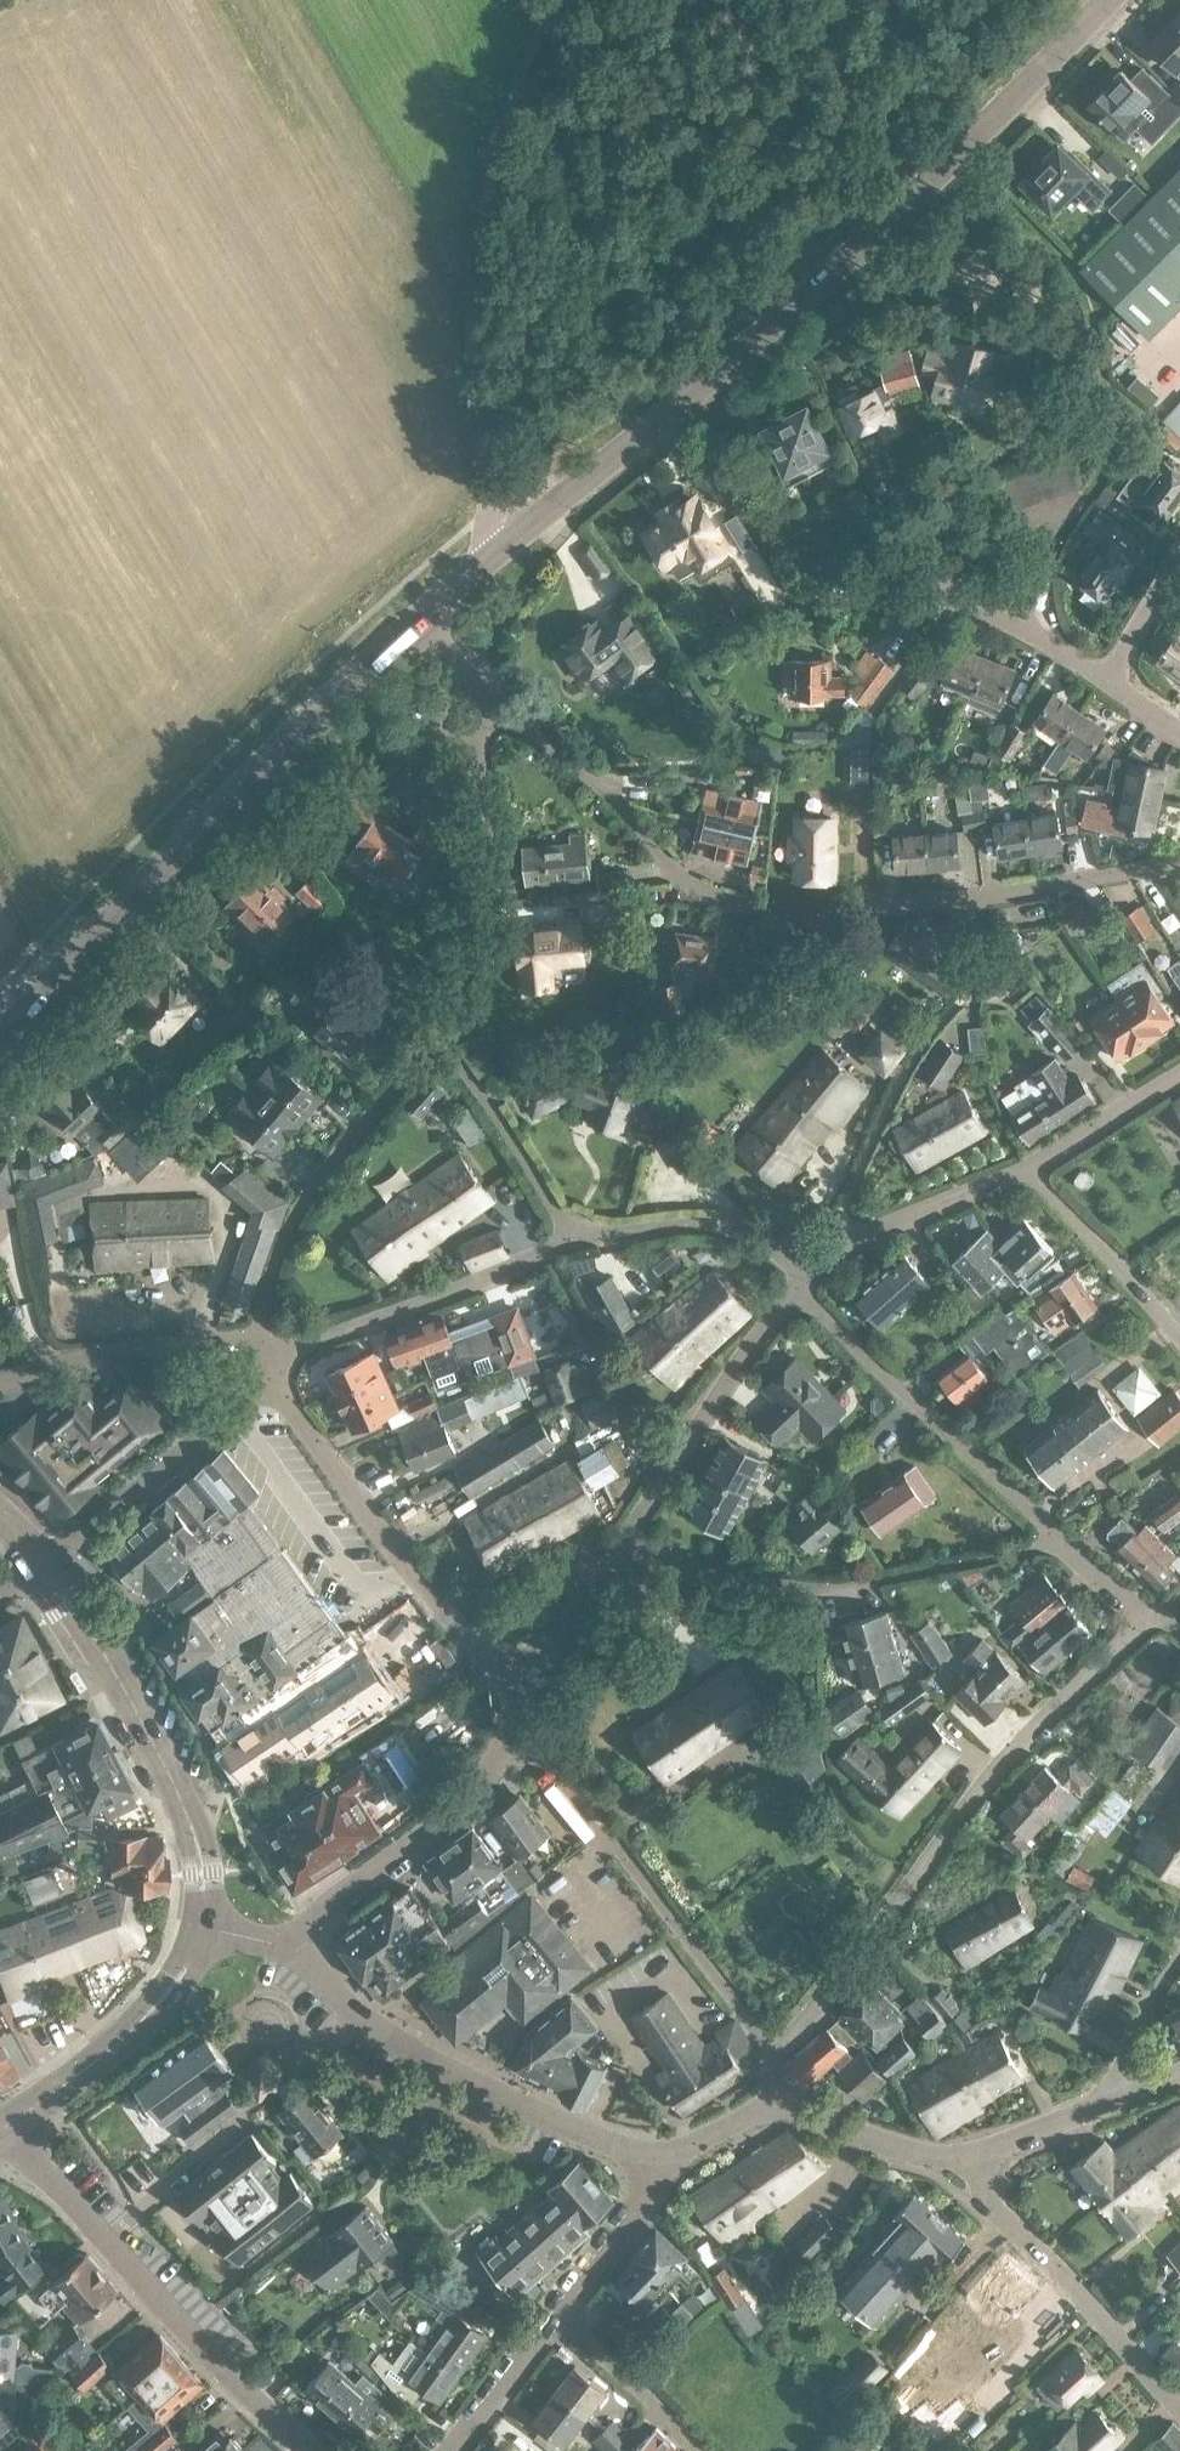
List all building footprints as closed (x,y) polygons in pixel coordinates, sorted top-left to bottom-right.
[(1171,17),(1179,26),(1179,9),(1171,17)] [(1171,17),(1146,43),(1177,73),(1178,72),(1179,73),(1179,26),(1171,17)] [(1143,66),(1131,78),(1120,68),(1104,85),(1099,80),(1084,95),(1089,100),(1085,105),(1115,134),(1116,133),(1124,141),(1136,128),(1152,144),(1179,115),(1179,101),(1143,66)] [(1167,88),(1179,100),(1179,75),(1167,88)] [(1093,173),(1092,174),(1059,141),(1020,181),(1053,215),(1075,191),(1078,194),(1086,186),(1100,199),(1110,189),(1093,173)] [(1080,267),(1150,336),(1179,306),(1179,166),(1080,267)] [(1135,182),(1122,195),(1134,207),(1147,193),(1135,182)] [(1112,332),(1131,351),(1141,341),(1122,323),(1112,332)] [(955,357),(929,349),(924,366),(926,372),(938,376),(932,397),(956,404),(958,399),(971,403),(969,409),(981,413),(991,378),(984,376),(990,353),(965,346),(959,364),(954,362),(955,357)] [(856,383),(832,393),(838,407),(836,408),(850,437),(874,424),(883,441),(904,431),(892,406),(887,408),(883,399),(891,395),(891,392),(921,384),(910,348),(884,356),(887,364),(881,366),(887,382),(860,392),(856,383)] [(1160,395),(1137,375),(1128,387),(1151,406),(1160,395)] [(1164,418),(1179,433),(1179,402),(1164,418)] [(845,477),(829,444),(824,446),(805,406),(798,410),(799,411),(793,414),(792,413),(761,427),(780,466),(774,469),(783,487),(831,464),(838,480),(845,477)] [(1156,435),(1174,451),(1179,444),(1179,434),(1166,423),(1156,435)] [(1073,457),(1046,465),(1056,496),(1082,487),(1073,457)] [(1151,522),(1160,510),(1168,517),(1179,502),(1179,472),(1165,461),(1149,481),(1135,471),(1116,496),(1151,522)] [(1046,465),(1020,474),(1030,504),(1056,496),(1046,465)] [(1004,513),(1030,504),(1020,474),(994,483),(1004,513)] [(1107,483),(1095,500),(1105,507),(1117,490),(1107,483)] [(883,528),(860,486),(842,497),(865,538),(883,528)] [(665,520),(645,533),(662,559),(667,556),(682,547),(695,568),(695,569),(696,568),(702,579),(734,559),(728,548),(719,533),(720,532),(699,499),(683,509),(677,499),(659,510),(665,520)] [(1076,577),(1106,600),(1121,580),(1124,582),(1144,556),(1134,548),(1142,538),(1100,507),(1083,530),(1091,536),(1082,549),(1091,557),(1076,577)] [(756,544),(737,514),(725,521),(744,551),(756,544)] [(919,537),(938,543),(944,528),(923,521),(919,537)] [(610,590),(614,598),(623,600),(628,592),(624,585),(617,583),(610,590)] [(764,607),(756,593),(734,607),(743,621),(764,607)] [(625,652),(637,669),(660,653),(630,612),(604,629),(597,618),(560,644),(572,661),(569,663),(580,680),(592,673),(625,652)] [(1159,658),(1179,674),(1179,631),(1179,630),(1166,648),(1164,647),(1160,652),(1162,654),(1159,658)] [(970,695),(987,655),(957,642),(944,672),(936,670),(927,684),(941,683),(970,695)] [(893,667),(878,655),(849,694),(865,706),(893,667)] [(987,655),(970,695),(967,701),(997,713),(1000,704),(1017,667),(987,655)] [(832,676),(832,658),(784,659),(784,683),(792,683),(792,697),(832,697),(832,695),(846,695),(846,675),(832,676)] [(927,684),(936,670),(921,658),(900,684),(916,697),(927,684)] [(689,674),(677,683),(689,700),(701,691),(689,674)] [(1078,711),(1052,694),(1033,721),(1060,739),(1078,711)] [(1078,711),(1060,739),(1043,763),(1057,772),(1073,748),(1086,757),(1105,729),(1078,711)] [(1011,760),(1029,732),(1012,721),(994,750),(1011,760)] [(829,742),(829,729),(793,729),(794,742),(829,742)] [(894,741),(871,733),(870,745),(891,752),(894,741)] [(1106,742),(1096,756),(1105,762),(1115,748),(1106,742)] [(781,763),(782,747),(744,743),(743,744),(755,760),(781,763)] [(870,745),(851,745),(851,783),(869,783),(870,745)] [(989,754),(974,749),(970,761),(985,766),(989,754)] [(910,757),(896,758),(896,770),(910,769),(910,757)] [(1167,767),(1130,759),(1124,791),(1160,799),(1167,767)] [(889,788),(887,763),(872,764),(874,789),(889,788)] [(754,785),(773,790),(777,774),(757,769),(754,785)] [(990,797),(987,775),(969,778),(970,789),(972,800),(982,798),(990,797)] [(357,785),(338,811),(364,830),(356,841),(385,862),(379,870),(381,871),(399,885),(421,856),(430,862),(449,836),(430,821),(441,805),(426,793),(418,804),(427,810),(418,823),(421,825),(410,842),(385,823),(393,811),(357,785)] [(706,787),(699,819),(755,833),(763,801),(706,787)] [(1160,799),(1124,791),(1113,789),(1111,801),(1087,797),(1081,825),(1125,835),(1127,825),(1153,831),(1160,799)] [(972,811),(976,829),(988,826),(984,809),(972,811)] [(1025,816),(1031,852),(1064,846),(1057,810),(1025,816)] [(965,831),(976,829),(972,811),(961,813),(965,831)] [(837,882),(839,814),(793,814),(793,832),(787,832),(786,862),(792,862),(792,881),(837,882)] [(1080,830),(1077,814),(1065,816),(1068,833),(1080,830)] [(1031,852),(1025,816),(993,821),(999,858),(1031,852)] [(755,833),(699,819),(692,852),(748,864),(755,833)] [(876,838),(887,837),(886,823),(875,824),(876,838)] [(928,868),(961,866),(958,829),(925,831),(928,868)] [(928,868),(925,831),(892,834),(895,871),(928,868)] [(522,846),(526,884),(591,877),(586,832),(569,834),(570,841),(522,846)] [(1129,845),(1113,842),(1110,855),(1126,859),(1129,845)] [(766,867),(751,863),(747,878),(762,882),(766,867)] [(294,913),(253,875),(225,905),(266,943),(294,913)] [(329,896),(309,878),(298,890),(318,908),(329,896)] [(1087,895),(1059,911),(1070,930),(1098,913),(1087,895)] [(628,900),(590,904),(592,924),(631,920),(628,900)] [(1153,933),(1138,907),(1120,918),(1135,944),(1153,933)] [(1012,951),(1024,939),(1001,914),(990,914),(989,926),(1012,951)] [(540,929),(540,930),(515,933),(518,970),(521,969),(523,990),(552,987),(550,966),(582,963),(579,925),(540,929)] [(673,981),(656,985),(663,1015),(686,1009),(682,995),(690,993),(693,978),(710,981),(711,970),(714,970),(719,937),(674,930),(670,964),(672,964),(670,975),(674,976),(673,981)] [(428,946),(427,952),(430,957),(436,959),(441,956),(443,950),(440,945),(434,943),(428,946)] [(1142,959),(1108,983),(1117,997),(1147,1040),(1176,1020),(1157,992),(1162,988),(1142,959)] [(722,993),(734,987),(726,973),(715,980),(722,993)] [(138,999),(142,1004),(133,1013),(146,1025),(151,1020),(165,1034),(198,1000),(171,974),(155,991),(151,986),(138,999)] [(212,996),(225,1006),(237,992),(222,981),(212,996)] [(291,997),(307,1011),(318,998),(302,985),(291,997)] [(1147,1040),(1117,997),(1089,1016),(1119,1059),(1147,1040)] [(372,1035),(335,1003),(314,1028),(350,1060),(372,1035)] [(1049,1006),(1028,1024),(1043,1041),(1047,1037),(1065,1058),(1081,1044),(1049,1006)] [(1091,1029),(1082,1016),(1071,1023),(1080,1037),(1091,1029)] [(942,1038),(919,1073),(942,1089),(966,1055),(942,1038)] [(864,1087),(821,1049),(734,1148),(781,1189),(800,1170),(797,1166),(829,1127),(838,1129),(865,1094),(864,1087)] [(1013,1114),(1011,1115),(1029,1143),(1096,1100),(1078,1071),(1069,1077),(1056,1056),(1030,1072),(1031,1073),(1034,1077),(1017,1088),(1028,1104),(1013,1114)] [(319,1097),(274,1060),(251,1088),(295,1124),(305,1112),(306,1112),(319,1097)] [(637,1093),(567,1069),(518,1091),(531,1118),(556,1106),(556,1103),(568,1098),(586,1104),(583,1117),(590,1119),(589,1122),(615,1131),(617,1127),(625,1130),(637,1093)] [(405,1101),(422,1117),(447,1090),(430,1074),(405,1101)] [(172,1099),(160,1088),(143,1108),(155,1119),(172,1099)] [(284,1137),(295,1124),(251,1088),(228,1116),(273,1153),(285,1138),(284,1137)] [(963,1088),(893,1128),(917,1172),(988,1132),(963,1088)] [(65,1092),(45,1107),(73,1137),(83,1127),(96,1141),(99,1138),(110,1149),(130,1130),(134,1134),(147,1121),(130,1107),(111,1122),(82,1093),(72,1101),(65,1092)] [(1179,1115),(1179,1096),(1172,1101),(1179,1115)] [(161,1123),(176,1136),(190,1119),(175,1107),(161,1123)] [(110,1150),(138,1181),(179,1142),(153,1120),(136,1137),(130,1131),(110,1150)] [(710,1145),(721,1132),(706,1121),(696,1134),(710,1145)] [(679,1130),(678,1130),(660,1142),(673,1163),(672,1164),(678,1173),(699,1159),(679,1130)] [(44,1162),(31,1151),(18,1167),(12,1168),(16,1184),(30,1178),(31,1178),(44,1162)] [(459,1151),(352,1229),(388,1280),(429,1252),(428,1248),(444,1236),(451,1232),(495,1201),(459,1151)] [(93,1156),(20,1184),(31,1241),(47,1240),(59,1238),(51,1200),(105,1181),(98,1161),(96,1162),(93,1156)] [(17,1204),(8,1159),(0,1160),(0,1208),(17,1204)] [(253,1211),(221,1302),(248,1312),(277,1229),(280,1230),(289,1200),(248,1166),(222,1184),(253,1211)] [(209,1251),(206,1198),(90,1205),(94,1253),(95,1268),(209,1260),(209,1251)] [(1009,1235),(1002,1242),(1029,1272),(1020,1281),(1030,1293),(1065,1270),(1059,1259),(1043,1268),(1040,1265),(1055,1250),(1022,1214),(1005,1230),(1009,1235)] [(510,1255),(498,1227),(459,1242),(472,1271),(510,1255)] [(959,1253),(953,1259),(982,1290),(1004,1269),(1018,1283),(1020,1281),(1029,1272),(1002,1242),(988,1227),(959,1253)] [(47,1240),(31,1241),(32,1244),(36,1284),(52,1282),(47,1240)] [(679,1258),(667,1243),(647,1257),(659,1274),(679,1258)] [(951,1244),(944,1250),(953,1259),(959,1253),(951,1244)] [(883,1329),(933,1284),(903,1249),(853,1293),(883,1329)] [(1075,1271),(1033,1300),(1050,1326),(1066,1315),(1071,1322),(1097,1304),(1075,1271)] [(749,1312),(714,1273),(630,1341),(673,1388),(699,1366),(695,1361),(749,1312)] [(575,1278),(607,1335),(634,1320),(609,1276),(590,1287),(583,1274),(575,1278)] [(959,1293),(981,1317),(993,1306),(970,1282),(959,1293)] [(7,1318),(11,1321),(21,1319),(23,1315),(22,1306),(17,1303),(8,1305),(5,1309),(7,1318)] [(455,1344),(425,1355),(438,1390),(509,1363),(510,1365),(511,1365),(535,1355),(537,1355),(519,1305),(490,1315),(491,1318),(451,1333),(455,1344)] [(966,1352),(938,1375),(939,1376),(947,1386),(958,1402),(961,1400),(968,1409),(984,1397),(977,1387),(990,1378),(976,1360),(994,1346),(1017,1376),(1050,1350),(1042,1340),(1021,1313),(1019,1312),(1015,1306),(1005,1313),(999,1305),(956,1339),(966,1352)] [(455,1344),(451,1333),(444,1314),(386,1335),(397,1366),(425,1355),(455,1344)] [(1079,1385),(1107,1365),(1083,1332),(1057,1351),(1079,1385)] [(394,1394),(375,1350),(327,1371),(336,1391),(355,1382),(361,1394),(371,1389),(377,1401),(394,1394)] [(515,1375),(540,1368),(535,1355),(511,1365),(515,1375)] [(571,1359),(543,1369),(555,1402),(594,1386),(583,1357),(572,1362),(571,1359)] [(764,1389),(777,1401),(756,1421),(779,1445),(799,1425),(812,1439),(843,1410),(794,1360),(764,1389)] [(389,1370),(398,1389),(409,1383),(400,1365),(389,1370)] [(26,1422),(0,1443),(0,1446),(58,1517),(101,1481),(99,1479),(164,1426),(127,1382),(94,1409),(79,1390),(83,1387),(82,1385),(46,1414),(42,1409),(26,1422)] [(361,1394),(355,1382),(336,1391),(353,1430),(401,1408),(400,1405),(394,1394),(377,1401),(371,1389),(361,1394)] [(580,1404),(593,1428),(623,1410),(610,1387),(580,1404)] [(1129,1427),(1097,1387),(1024,1446),(1055,1486),(1129,1427)] [(1174,1387),(1137,1416),(1160,1444),(1179,1428),(1179,1394),(1174,1387)] [(431,1391),(408,1402),(414,1417),(438,1406),(431,1391)] [(890,1403),(879,1392),(871,1399),(872,1409),(878,1416),(890,1403)] [(448,1430),(474,1419),(465,1397),(437,1408),(438,1410),(397,1428),(415,1471),(457,1453),(448,1430)] [(455,1468),(471,1495),(556,1443),(539,1417),(455,1468)] [(726,1435),(684,1511),(727,1535),(768,1458),(726,1435)] [(228,1446),(153,1509),(186,1548),(192,1561),(218,1596),(157,1638),(182,1673),(184,1672),(193,1685),(186,1691),(248,1782),(331,1735),(341,1742),(400,1704),(251,1502),(264,1490),(228,1446)] [(463,1519),(495,1575),(602,1514),(570,1457),(463,1519)] [(1179,1483),(1179,1462),(1170,1468),(1179,1483)] [(860,1502),(883,1534),(927,1503),(927,1502),(937,1496),(915,1464),(905,1471),(860,1502)] [(851,1484),(840,1468),(830,1475),(841,1492),(851,1484)] [(444,1476),(413,1492),(418,1502),(449,1486),(449,1485),(456,1482),(451,1473),(444,1476)] [(789,1523),(813,1551),(842,1527),(811,1489),(794,1503),(802,1513),(789,1523)] [(1151,1512),(1165,1530),(1179,1519),(1179,1490),(1151,1512)] [(111,1545),(106,1549),(107,1550),(109,1553),(108,1554),(120,1568),(121,1567),(126,1573),(140,1591),(143,1588),(151,1597),(188,1567),(187,1565),(189,1563),(192,1561),(186,1548),(178,1539),(153,1510),(150,1512),(146,1515),(111,1545)] [(1115,1549),(1155,1590),(1176,1570),(1169,1563),(1177,1555),(1146,1523),(1138,1532),(1122,1516),(1107,1531),(1108,1532),(1107,1535),(1110,1539),(1114,1537),(1121,1544),(1115,1549)] [(1020,1616),(998,1635),(1010,1649),(1018,1643),(1020,1642),(1068,1603),(1045,1575),(1010,1604),(1020,1616)] [(202,1579),(185,1592),(197,1607),(214,1595),(202,1579)] [(1068,1603),(1020,1642),(1018,1643),(1044,1674),(1093,1633),(1068,1603)] [(887,1608),(863,1615),(882,1677),(905,1670),(887,1608)] [(983,1610),(969,1623),(975,1630),(989,1616),(983,1610)] [(882,1677),(863,1615),(840,1622),(858,1684),(882,1677)] [(0,1625),(0,1690),(43,1668),(17,1616),(0,1625)] [(930,1662),(932,1665),(951,1652),(935,1627),(934,1627),(929,1619),(911,1632),(916,1640),(930,1662)] [(968,1637),(961,1631),(957,1626),(951,1632),(962,1644),(968,1637)] [(1007,1698),(1026,1679),(983,1637),(963,1657),(976,1671),(954,1692),(985,1723),(1008,1699),(1007,1698)] [(930,1662),(916,1640),(904,1644),(911,1667),(930,1662)] [(737,1657),(684,1694),(721,1747),(773,1710),(737,1657)] [(0,1690),(0,1726),(58,1697),(45,1672),(43,1668),(0,1690)] [(890,1701),(879,1709),(891,1724),(931,1695),(920,1679),(905,1689),(890,1701)] [(886,1687),(890,1701),(905,1689),(903,1682),(886,1687)] [(824,1711),(841,1735),(875,1710),(858,1686),(824,1711)] [(684,1694),(632,1731),(668,1784),(721,1747),(684,1694)] [(1156,1705),(1128,1746),(1159,1767),(1179,1736),(1179,1722),(1156,1705)] [(929,1715),(896,1751),(931,1783),(963,1748),(929,1715)] [(28,1732),(11,1740),(30,1777),(7,1789),(14,1803),(46,1787),(112,1754),(94,1720),(53,1741),(51,1743),(37,1750),(28,1732)] [(814,1722),(771,1751),(797,1788),(826,1768),(814,1722)] [(878,1753),(858,1734),(837,1758),(900,1818),(931,1783),(896,1751),(885,1762),(878,1753)] [(375,1753),(397,1787),(420,1773),(398,1739),(375,1753)] [(112,1754),(46,1787),(61,1818),(84,1807),(85,1809),(88,1809),(90,1815),(105,1814),(107,1818),(137,1803),(129,1788),(112,1754)] [(307,1790),(305,1797),(261,1827),(275,1847),(268,1852),(294,1893),(346,1860),(345,1857),(359,1848),(358,1846),(382,1830),(357,1791),(376,1778),(364,1759),(324,1785),(317,1784),(307,1790)] [(1045,1764),(1023,1788),(1051,1813),(1074,1788),(1081,1794),(1092,1782),(1070,1763),(1058,1776),(1045,1764)] [(1134,1849),(1179,1882),(1179,1781),(1134,1849)] [(0,1810),(0,1855),(66,1829),(61,1818),(46,1787),(14,1803),(0,1810)] [(1051,1813),(1023,1788),(1000,1812),(1014,1824),(1001,1839),(1022,1858),(1033,1846),(1026,1840),(1030,1836),(1051,1813)] [(516,1796),(493,1812),(491,1820),(517,1856),(550,1832),(525,1797),(516,1796)] [(1059,1837),(1068,1843),(1069,1844),(1076,1834),(1079,1831),(1069,1824),(1059,1837)] [(474,1825),(424,1860),(454,1901),(473,1887),(484,1902),(488,1900),(491,1904),(505,1894),(501,1890),(512,1882),(500,1867),(503,1865),(474,1825)] [(160,1855),(161,1835),(114,1835),(113,1827),(76,1826),(76,1828),(48,1837),(47,1854),(77,1854),(77,1845),(103,1845),(103,1865),(111,1865),(111,1874),(120,1874),(120,1889),(167,1889),(168,1855),(160,1855)] [(523,1888),(535,1879),(527,1868),(519,1857),(503,1869),(518,1891),(523,1888)] [(535,1879),(545,1872),(537,1860),(527,1868),(535,1879)] [(1096,1876),(1074,1864),(1067,1878),(1088,1890),(1096,1876)] [(1045,1877),(1049,1872),(1046,1867),(1040,1868),(1039,1874),(1045,1877)] [(24,1878),(33,1904),(61,1894),(52,1868),(24,1878)] [(439,1924),(412,1885),(336,1940),(356,1968),(411,1932),(417,1940),(439,1924)] [(110,1889),(75,1902),(54,1910),(75,1966),(144,1940),(128,1898),(110,1889)] [(967,1967),(1034,1925),(1014,1889),(943,1926),(967,1967)] [(593,1966),(532,1892),(447,1961),(455,1972),(420,2000),(456,2044),(507,2001),(525,2023),(593,1966)] [(469,1901),(439,1924),(451,1941),(489,1913),(477,1896),(469,1901)] [(53,1911),(0,1931),(0,1977),(8,1999),(42,1986),(39,1980),(75,1966),(54,1910),(53,1911)] [(1040,1984),(1030,2005),(1115,2047),(1133,2015),(1112,2003),(1143,1938),(1091,1916),(1062,1972),(1058,1971),(1049,1989),(1040,1984)] [(1044,1943),(1057,1929),(1052,1923),(1048,1920),(1035,1934),(1044,1943)] [(411,1932),(356,1968),(377,1997),(452,1942),(451,1941),(439,1924),(417,1940),(411,1932)] [(869,1984),(839,2013),(846,2020),(843,2023),(854,2035),(858,2031),(870,2043),(903,2010),(877,1985),(873,1989),(869,1984)] [(917,2018),(932,2005),(914,1984),(905,1993),(912,2001),(907,2006),(917,2018)] [(962,2010),(943,1987),(929,1998),(948,2021),(962,2010)] [(668,1991),(632,2015),(666,2069),(657,2075),(684,2111),(758,2061),(737,2018),(717,2032),(719,2035),(704,2046),(668,1991)] [(569,2049),(573,2050),(577,2043),(597,2026),(572,1995),(531,2029),(513,2068),(552,2087),(569,2049)] [(932,2005),(917,2018),(914,2020),(932,2039),(949,2024),(932,2005)] [(1163,2013),(1179,2045),(1179,2046),(1179,2005),(1163,2013)] [(972,2023),(962,2010),(948,2021),(958,2035),(972,2023)] [(827,2026),(783,2064),(803,2090),(834,2063),(839,2069),(837,2071),(863,2101),(888,2079),(861,2048),(853,2055),(837,2038),(840,2035),(848,2043),(854,2042),(857,2039),(838,2020),(828,2028),(827,2026)] [(225,2093),(218,2082),(234,2070),(204,2028),(133,2080),(142,2092),(135,2098),(134,2103),(143,2114),(147,2115),(154,2109),(164,2122),(193,2101),(200,2112),(191,2118),(202,2134),(239,2107),(227,2091),(225,2093)] [(998,2030),(953,2055),(969,2081),(981,2104),(994,2097),(997,2094),(1024,2078),(998,2030)] [(872,2055),(891,2076),(917,2052),(903,2035),(881,2055),(877,2051),(872,2055)] [(19,2072),(0,2037),(0,2082),(19,2072)] [(569,2049),(552,2087),(560,2091),(559,2092),(587,2106),(589,2102),(593,2105),(600,2090),(596,2088),(607,2065),(579,2051),(578,2053),(573,2050),(569,2049)] [(953,2055),(906,2082),(921,2109),(967,2084),(966,2083),(969,2081),(953,2055)] [(966,2083),(967,2084),(921,2109),(937,2135),(984,2107),(981,2104),(969,2081),(966,2083)] [(345,2131),(309,2087),(279,2112),(314,2155),(345,2131)] [(1175,2184),(1179,2180),(1179,2102),(1134,2135),(1152,2157),(1175,2184)] [(202,2134),(191,2118),(179,2127),(190,2143),(202,2134)] [(178,2190),(203,2220),(208,2216),(217,2228),(216,2229),(241,2261),(316,2201),(291,2170),(285,2174),(276,2163),(279,2161),(254,2129),(178,2190)] [(782,2198),(825,2167),(789,2130),(737,2164),(755,2184),(772,2205),(782,2198)] [(1152,2157),(1134,2135),(1113,2150),(1105,2139),(1069,2165),(1099,2201),(1152,2157)] [(378,2163),(371,2156),(358,2169),(364,2176),(378,2163)] [(1175,2184),(1152,2157),(1099,2201),(1128,2237),(1157,2213),(1154,2208),(1169,2197),(1165,2192),(1175,2184)] [(549,2187),(552,2191),(585,2225),(614,2198),(581,2159),(549,2187)] [(755,2184),(737,2164),(688,2195),(706,2219),(755,2184)] [(772,2205),(755,2184),(706,2219),(726,2245),(752,2227),(755,2217),(772,2205)] [(552,2191),(537,2203),(574,2246),(590,2231),(585,2225),(552,2191)] [(860,2309),(941,2215),(915,2191),(894,2214),(900,2219),(875,2247),(880,2252),(842,2293),(860,2309)] [(6,2194),(0,2197),(0,2268),(6,2275),(0,2280),(0,2296),(5,2302),(20,2290),(20,2289),(49,2266),(26,2236),(6,2194)] [(367,2203),(303,2254),(330,2288),(376,2253),(381,2260),(387,2261),(397,2252),(398,2247),(393,2240),(395,2239),(367,2203)] [(574,2246),(537,2203),(516,2222),(553,2264),(574,2246)] [(795,2243),(787,2251),(803,2267),(811,2260),(810,2259),(840,2230),(824,2214),(795,2243)] [(966,2238),(941,2215),(860,2309),(877,2325),(941,2257),(945,2261),(966,2238)] [(537,2279),(553,2264),(516,2222),(499,2237),(537,2279)] [(689,2286),(701,2273),(686,2258),(688,2256),(657,2226),(628,2256),(632,2261),(635,2258),(669,2289),(680,2277),(689,2286)] [(537,2279),(499,2237),(496,2233),(477,2250),(517,2296),(537,2279)] [(121,2287),(89,2250),(85,2253),(77,2253),(62,2266),(62,2274),(39,2293),(55,2311),(62,2305),(79,2323),(121,2287)] [(1005,2252),(964,2296),(996,2327),(980,2345),(995,2359),(1019,2332),(1010,2324),(1043,2288),(1005,2252)] [(635,2258),(632,2261),(616,2278),(645,2306),(655,2295),(660,2300),(670,2290),(669,2289),(635,2258)] [(746,2298),(725,2265),(710,2275),(730,2308),(731,2307),(746,2299),(746,2298)] [(411,2287),(411,2289),(424,2298),(442,2309),(437,2316),(443,2321),(424,2349),(460,2374),(489,2334),(456,2309),(455,2310),(454,2309),(467,2291),(435,2269),(411,2287)] [(407,2287),(401,2278),(387,2287),(394,2297),(407,2287)] [(379,2286),(368,2295),(382,2310),(392,2300),(379,2286)] [(705,2306),(693,2292),(681,2302),(682,2303),(693,2316),(705,2306)] [(764,2329),(746,2299),(731,2307),(754,2343),(764,2329)] [(693,2316),(682,2303),(670,2314),(681,2327),(693,2316)] [(46,2344),(59,2360),(65,2367),(66,2368),(66,2369),(67,2368),(71,2365),(75,2370),(98,2350),(73,2321),(46,2344)] [(51,2383),(53,2367),(52,2367),(34,2366),(32,2361),(22,2361),(19,2364),(16,2364),(18,2330),(0,2328),(0,2377),(51,2383)] [(1160,2353),(1179,2369),(1179,2329),(1160,2353)] [(182,2357),(159,2331),(117,2368),(140,2394),(182,2357)] [(372,2361),(392,2385),(392,2389),(412,2403),(423,2387),(441,2400),(460,2374),(424,2349),(410,2338),(394,2361),(379,2350),(378,2352),(372,2361)] [(1088,2393),(1106,2377),(1078,2346),(1045,2377),(1037,2384),(1058,2408),(1083,2388),(1088,2393)] [(372,2347),(366,2356),(372,2361),(378,2352),(372,2347)] [(108,2349),(102,2354),(107,2359),(109,2362),(115,2357),(108,2349)] [(102,2354),(99,2350),(72,2374),(86,2390),(113,2366),(107,2359),(102,2354)] [(869,2365),(860,2375),(871,2384),(888,2367),(873,2352),(864,2361),(869,2365)] [(362,2374),(373,2364),(364,2355),(354,2365),(362,2374)] [(205,2383),(182,2357),(140,2394),(164,2420),(205,2383)] [(330,2411),(356,2381),(330,2359),(304,2389),(308,2392),(307,2396),(313,2401),(317,2400),(330,2411)] [(53,2367),(52,2382),(66,2368),(65,2367),(59,2360),(52,2367),(53,2367)] [(575,2363),(553,2390),(587,2416),(608,2389),(575,2363)] [(362,2374),(356,2381),(330,2411),(342,2422),(341,2426),(347,2432),(351,2430),(355,2434),(367,2420),(378,2430),(392,2414),(382,2405),(390,2395),(373,2380),(382,2373),(373,2364),(362,2374)] [(0,2377),(0,2425),(13,2427),(15,2413),(16,2392),(38,2394),(38,2393),(40,2393),(51,2383),(0,2377)] [(587,2416),(553,2390),(532,2417),(565,2444),(587,2416)] [(836,2400),(846,2410),(854,2401),(844,2391),(836,2400)] [(904,2393),(890,2405),(926,2450),(934,2450),(946,2440),(931,2423),(935,2419),(927,2411),(923,2415),(904,2393)] [(41,2416),(42,2417),(47,2413),(39,2403),(32,2409),(39,2418),(41,2416)] [(1103,2450),(1119,2435),(1096,2410),(1080,2425),(1076,2420),(1043,2450),(1105,2450),(1103,2450)] [(39,2418),(23,2433),(33,2444),(26,2450),(49,2450),(62,2439),(42,2417),(41,2416),(39,2418)] [(614,2419),(603,2429),(618,2444),(629,2434),(614,2419)] [(1153,2439),(1165,2450),(1179,2450),(1179,2427),(1173,2420),(1153,2439)] [(167,2423),(143,2443),(150,2450),(161,2450),(178,2437),(167,2423)] [(682,2450),(657,2426),(631,2450),(681,2450),(682,2450)] [(244,2449),(231,2434),(229,2436),(221,2428),(196,2450),(241,2450),(244,2449)] [(603,2429),(593,2440),(604,2450),(611,2450),(618,2444),(603,2429)] [(895,2450),(923,2450),(911,2437),(895,2450)]
